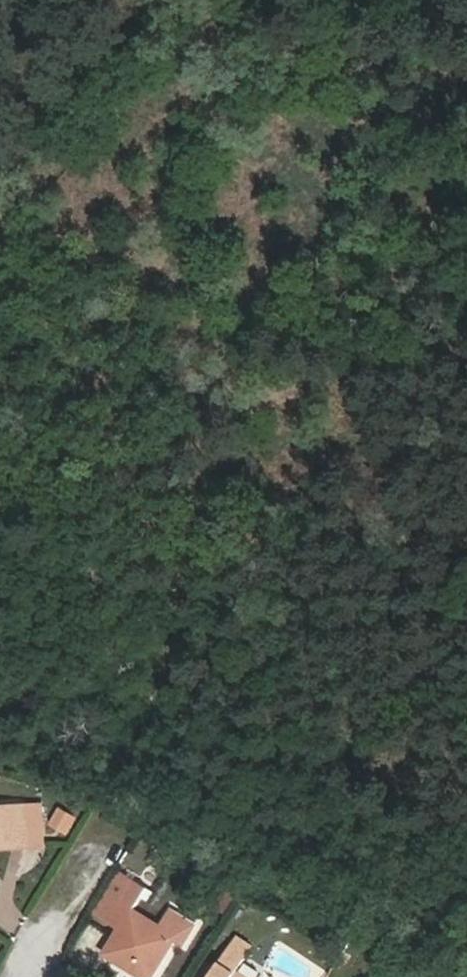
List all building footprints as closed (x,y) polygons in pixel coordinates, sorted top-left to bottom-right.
[(45,807),(25,808),(27,839),(27,846),(47,845),(45,807)] [(25,808),(0,809),(0,840),(27,839),(25,808)] [(61,810),(52,825),(65,833),(74,818),(61,810)] [(92,910),(110,920),(124,897),(135,903),(139,895),(111,878),(92,910)] [(142,976),(152,976),(176,938),(184,944),(195,926),(173,913),(162,930),(130,911),(135,903),(124,897),(110,920),(123,928),(106,955),(142,976)] [(237,974),(253,949),(237,939),(211,976),(242,976),(237,974)]
